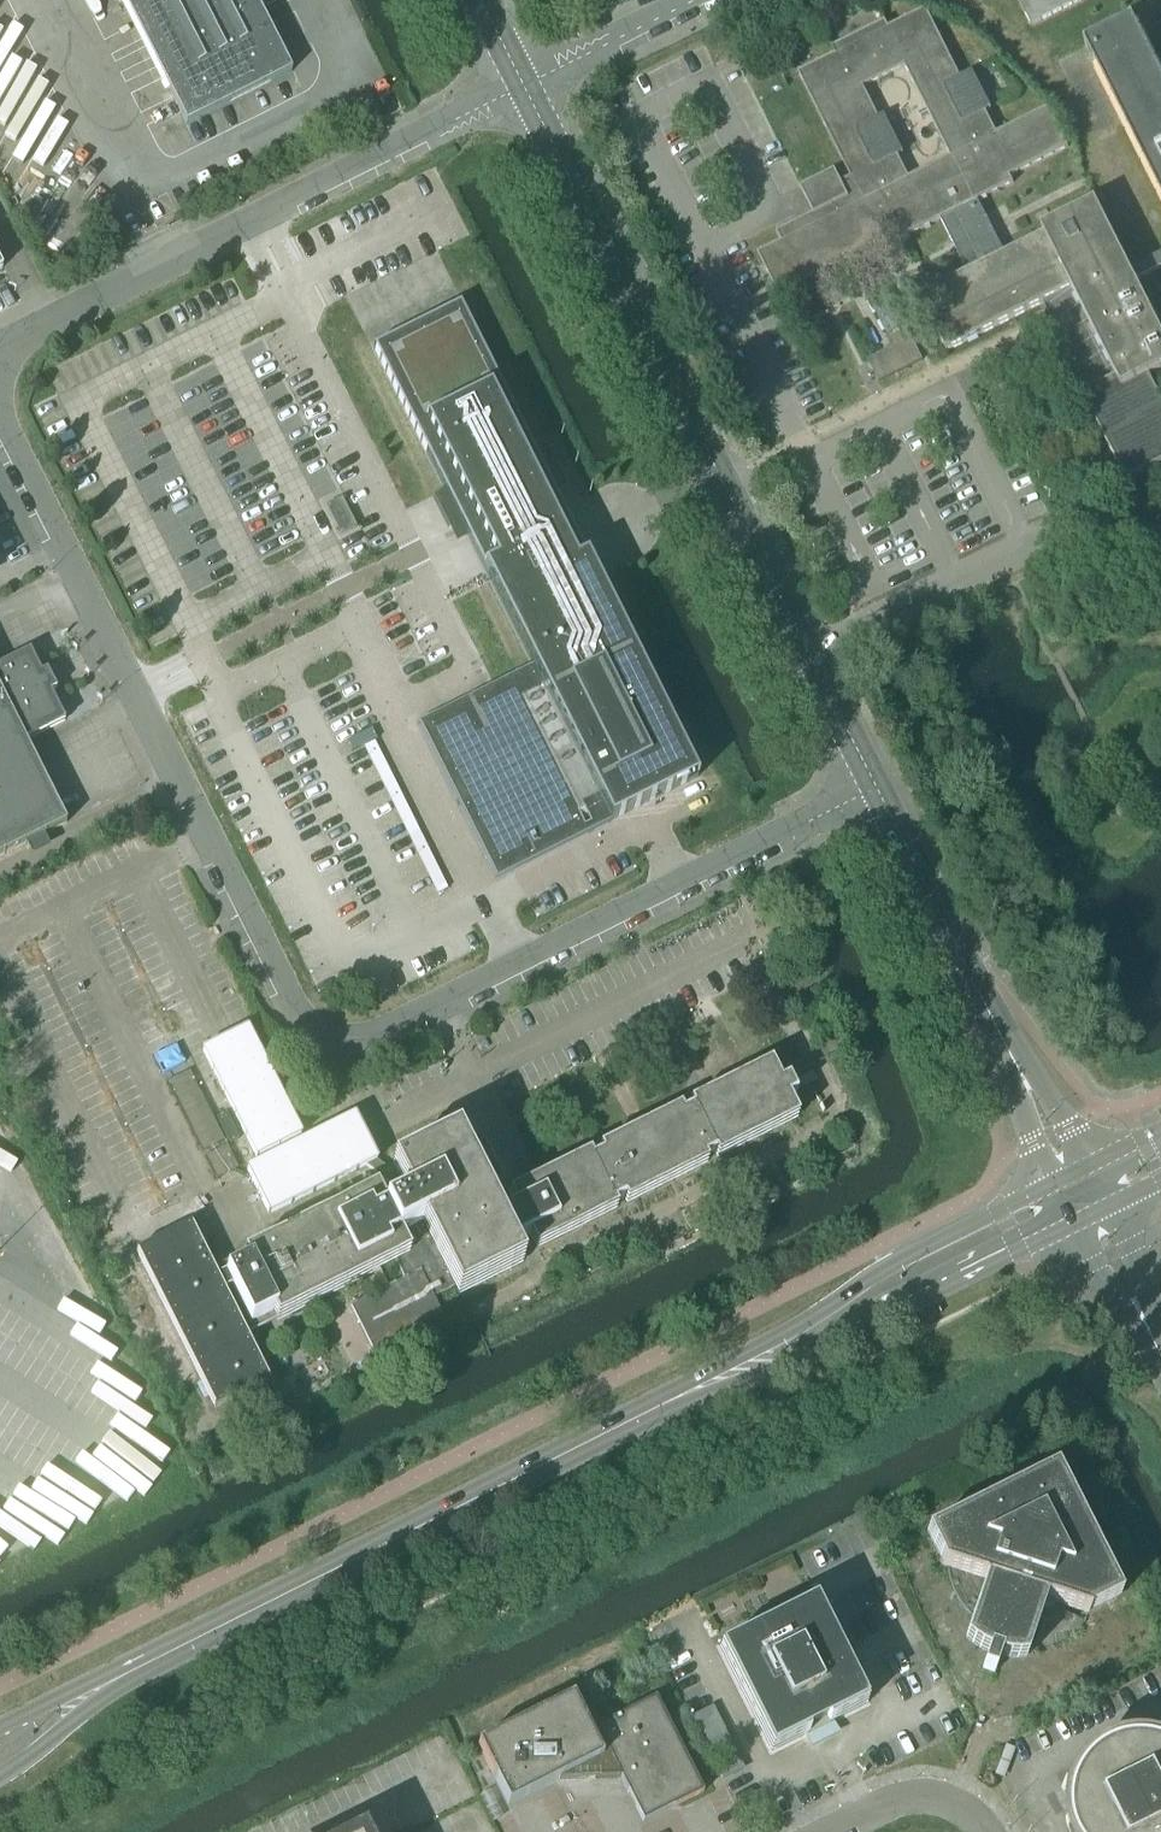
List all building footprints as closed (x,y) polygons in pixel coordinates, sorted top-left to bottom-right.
[(186,126),(292,73),(261,11),(280,1),(280,0),(123,0),(186,126)] [(1030,27),(1083,0),(1016,0),(1030,27)] [(1128,270),(1095,205),(1042,231),(1045,236),(1005,256),(977,201),(1012,184),(1009,177),(1067,148),(1047,109),(995,135),(984,113),(990,110),(971,74),(960,79),(925,10),(888,28),(885,22),(831,48),(835,55),(798,74),(850,179),(840,183),(834,171),(800,189),(812,215),(776,233),(780,242),(757,254),(777,294),(882,242),(885,248),(939,221),(967,275),(919,299),(930,322),(932,321),(937,332),(936,332),(946,353),(1044,304),(1088,392),(1082,395),(1126,483),(1160,465),(1160,403),(1148,377),(1160,370),(1160,336),(1134,282),(1160,268),(1160,253),(1128,270)] [(1133,22),(1084,47),(1160,201),(1160,79),(1133,22)] [(609,822),(696,780),(600,585),(572,528),(548,478),(559,473),(551,457),(543,442),(533,447),(463,303),(373,347),(444,491),(433,496),(449,528),(454,526),(461,523),(491,583),(532,667),(493,686),(419,722),(495,878),(510,870),(609,822)] [(341,500),(326,507),(340,536),(356,529),(341,500)] [(0,667),(0,858),(65,825),(23,743),(63,722),(48,694),(54,692),(44,673),(40,675),(28,652),(0,667)] [(437,896),(447,891),(368,731),(347,742),(353,754),(364,748),(437,896)] [(207,1047),(201,1050),(202,1053),(207,1062),(244,1137),(256,1160),(289,1143),(291,1147),(245,1169),(268,1215),(356,1171),(378,1161),(357,1119),(355,1115),(313,1136),(302,1141),(300,1137),(301,1137),(294,1122),(247,1027),(235,1033),(207,1047)] [(788,1080),(781,1084),(770,1062),(689,1103),(692,1108),(682,1113),(679,1108),(599,1148),(602,1154),(592,1159),(589,1154),(561,1168),(510,1194),(517,1207),(500,1216),(488,1191),(507,1182),(486,1142),(468,1151),(459,1132),(392,1165),(402,1185),(380,1196),(377,1190),(245,1256),(248,1263),(217,1279),(190,1224),(136,1251),(216,1410),(270,1383),(243,1330),(274,1315),(278,1323),(394,1264),(403,1282),(350,1309),(351,1311),(353,1310),(374,1353),(373,1353),(374,1355),(444,1320),(443,1317),(440,1319),(430,1300),(453,1288),(458,1297),(523,1264),(513,1244),(529,1236),(536,1250),(617,1209),(614,1203),(624,1198),(627,1204),(707,1163),(705,1158),(715,1153),(717,1158),(798,1117),(789,1099),(796,1096),(788,1080)] [(217,1180),(240,1168),(190,1071),(168,1083),(217,1180)] [(1089,1611),(1121,1595),(1055,1466),(926,1532),(942,1564),(941,1567),(984,1581),(965,1639),(973,1647),(979,1650),(987,1654),(982,1669),(994,1673),(999,1658),(1006,1659),(1013,1660),(1020,1659),(1026,1658),(1044,1601),(1087,1614),(1089,1611)] [(829,1723),(867,1704),(815,1600),(777,1619),(780,1624),(760,1634),(758,1629),(719,1648),(771,1752),(809,1733),(813,1741),(833,1730),(829,1723)] [(591,1715),(583,1719),(573,1697),(478,1745),(508,1805),(558,1780),(621,1778),(643,1822),(703,1792),(656,1697),(597,1727),(591,1715)] [(1158,1738),(1127,1753),(1124,1746),(1128,1745),(1127,1742),(1123,1743),(1120,1743),(1118,1744),(1116,1744),(1113,1745),(1111,1746),(1109,1746),(1106,1747),(1104,1748),(1102,1750),(1100,1751),(1098,1752),(1096,1753),(1094,1755),(1092,1756),(1090,1758),(1088,1759),(1086,1761),(1085,1762),(1083,1764),(1085,1766),(1088,1763),(1092,1771),(1061,1786),(1077,1817),(1069,1821),(1069,1817),(1066,1817),(1066,1822),(1067,1823),(1068,1827),(1069,1831),(1160,1831),(1160,1743),(1158,1738)] [(721,1777),(741,1767),(734,1754),(715,1764),(721,1777)]
